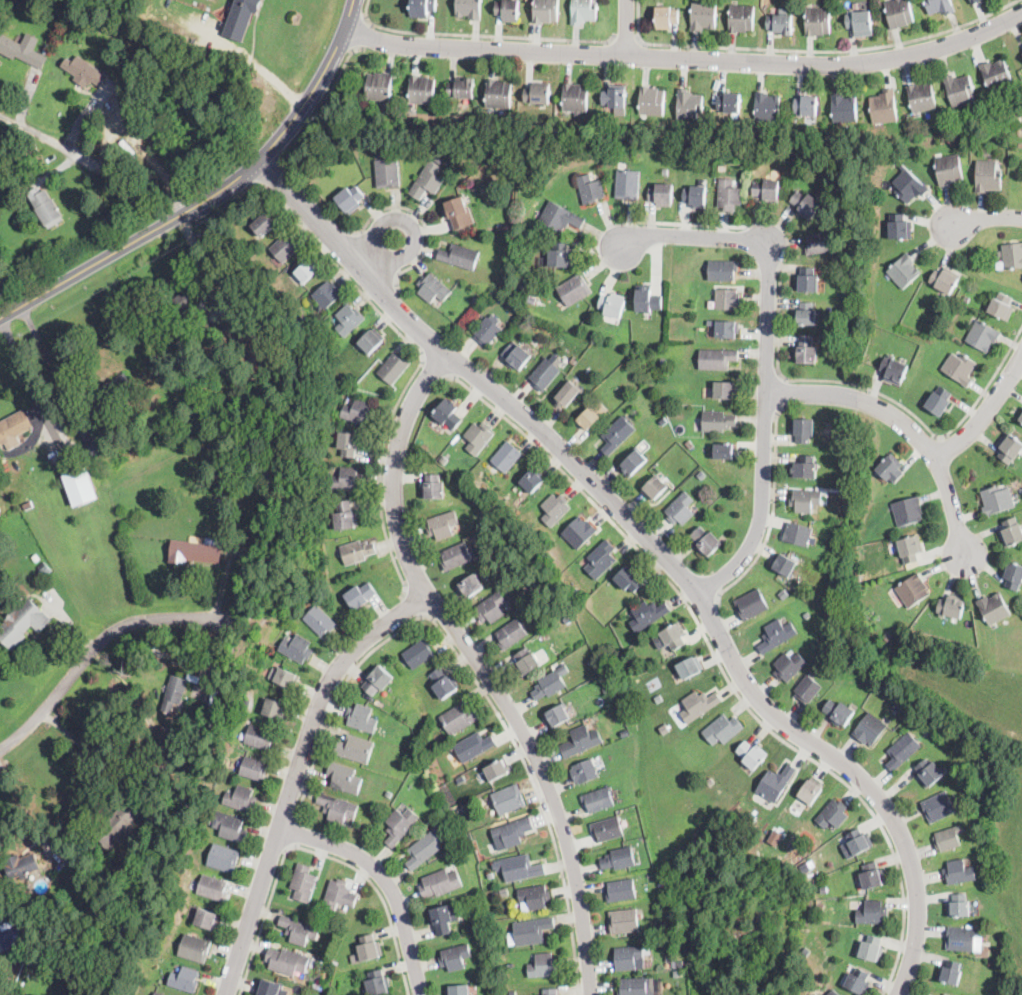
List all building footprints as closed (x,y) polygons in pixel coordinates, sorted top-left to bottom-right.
[(224,35),(236,0),(262,0),(258,11),(257,14),(254,13),(243,42),(224,35)] [(411,18),(412,0),(437,0),(437,10),(437,12),(429,12),(429,19),(411,18)] [(457,17),(457,0),(482,0),(482,16),(482,18),(482,21),(479,21),(479,22),(472,22),(472,21),(469,21),(469,16),(465,16),(465,17),(457,17)] [(505,3),(505,0),(512,0),(520,1),(520,3),(519,23),(503,21),(504,16),(496,15),(497,6),(497,2),(505,3)] [(535,11),(535,0),(560,0),(559,20),(559,22),(543,21),(543,25),(534,24),(535,11)] [(571,26),(571,0),(594,0),(594,3),(598,3),(598,21),(582,21),(581,26),(571,26)] [(704,3),(704,0),(711,0),(711,3),(718,3),(717,29),(704,28),(704,32),(691,31),(693,3),(704,3)] [(885,4),(897,0),(909,0),(915,20),(908,22),(909,25),(892,30),(885,4)] [(930,14),(925,0),(951,0),(955,10),(956,12),(947,15),(946,12),(941,13),(940,11),(930,14)] [(754,24),(754,30),(748,30),(748,32),(730,32),(730,29),(730,6),(755,6),(754,24)] [(681,20),(681,23),(673,23),(673,30),(657,29),(657,26),(657,7),(673,7),(673,10),(682,11),(681,20)] [(807,35),(807,8),(831,8),(831,33),(825,33),(825,35),(807,35)] [(87,11),(92,14),(92,12),(100,17),(95,24),(88,20),(88,19),(84,17),(87,11)] [(872,24),(873,29),(874,34),(857,37),(855,28),(849,29),(846,16),(846,15),(870,11),(872,24)] [(796,17),(796,19),(796,30),(793,30),(793,35),(784,35),(784,33),(776,33),(776,30),(768,30),(768,17),(775,17),(775,15),(796,15),(796,17)] [(1,53),(0,55),(0,32),(16,41),(22,44),(28,33),(40,39),(27,63),(16,57),(14,60),(1,53)] [(106,77),(99,86),(93,82),(90,86),(87,84),(85,87),(75,80),(77,77),(68,70),(78,56),(100,71),(99,72),(106,77)] [(1004,63),(1005,65),(1013,82),(992,92),(980,67),(992,62),(993,65),(1003,60),(1004,63)] [(393,72),(390,100),(367,98),(370,72),(375,73),(375,72),(385,73),(386,71),(393,72)] [(955,79),(955,80),(970,75),(974,87),(975,92),(971,93),(974,102),(954,108),(944,78),(953,74),(955,79)] [(435,102),(410,101),(411,75),(430,76),(429,79),(436,79),(435,102)] [(475,78),(474,97),(456,96),(456,95),(449,94),(449,81),(457,81),(457,79),(467,79),(467,78),(475,78)] [(511,108),(487,107),(488,79),(496,80),(496,81),(507,82),(507,84),(512,84),(511,108)] [(550,87),(550,103),(532,103),(532,101),(526,101),(526,87),(533,87),(533,83),(550,84),(550,87)] [(588,91),(587,110),(581,110),(581,115),(576,115),(576,110),(564,110),(564,83),(573,83),(573,84),(582,84),(582,87),(588,87),(588,91)] [(933,84),(934,85),(938,108),(913,113),(908,85),(916,84),(916,86),(925,84),(926,85),(933,84)] [(627,91),(627,113),(615,113),(615,105),(610,105),(610,103),(603,103),(603,90),(609,90),(609,87),(627,87),(627,91)] [(665,112),(641,112),(641,87),(650,87),(649,88),(659,89),(659,91),(665,91),(665,112)] [(704,112),(700,112),(699,121),(678,121),(678,88),(686,88),(686,92),(693,92),(693,95),(704,95),(704,112)] [(874,124),(874,122),(870,98),(881,96),(881,94),(885,93),(885,91),(894,89),(895,92),(899,120),(874,124)] [(741,95),(740,100),(740,113),(725,113),(725,110),(718,110),(719,95),(726,95),(726,92),(741,93),(741,95)] [(764,92),(764,93),(769,93),(769,97),(773,97),(773,96),(781,96),(781,119),(756,120),(756,92),(764,92)] [(841,94),(842,95),(844,96),(845,98),(850,98),(850,97),(858,96),(859,122),(834,123),(832,95),(841,94)] [(818,97),(818,110),(817,117),(797,116),(797,113),(795,113),(796,99),(803,99),(803,96),(818,97)] [(941,187),(940,183),(935,159),(958,155),(963,179),(958,180),(958,183),(941,187)] [(443,162),(440,166),(434,161),(438,157),(443,162)] [(380,188),(378,188),(376,161),(398,158),(401,186),(380,188)] [(440,188),(439,189),(436,194),(429,190),(421,200),(409,193),(430,160),(442,168),(437,175),(445,180),(440,188)] [(1003,188),(1003,190),(986,190),(986,193),(977,193),(977,190),(977,161),(997,161),(997,170),(1003,170),(1003,188)] [(929,192),(926,195),(925,195),(923,196),(921,194),(918,198),(916,196),(910,203),(897,191),(899,188),(892,182),(902,171),(900,168),(903,165),(930,190),(929,192)] [(639,199),(639,200),(625,200),(625,199),(623,199),(616,198),(617,170),(640,171),(639,199)] [(35,179),(28,184),(24,177),(31,172),(35,179)] [(592,183),(598,182),(601,181),(604,192),(605,192),(606,196),(597,198),(597,201),(597,202),(584,205),(577,178),(589,174),(592,183)] [(742,202),(742,205),(736,205),(736,211),(735,211),(725,211),(725,208),(718,208),(719,179),(733,179),(733,189),(743,189),(742,202)] [(780,182),(780,183),(779,203),(764,202),(764,196),(753,196),(753,183),(754,182),(766,182),(766,180),(780,180),(780,182)] [(673,184),(672,201),(672,207),(657,206),(658,202),(650,201),(650,188),(657,188),(658,184),(673,184)] [(361,190),(361,191),(365,196),(360,200),(363,204),(352,214),(338,196),(349,187),(351,190),(357,185),(361,190)] [(708,188),(708,199),(707,209),(691,208),(691,203),(683,203),(684,188),(693,189),(693,186),(708,187),(708,188)] [(58,222),(49,228),(47,225),(46,226),(30,199),(44,190),(47,189),(63,216),(61,217),(62,220),(58,222)] [(807,196),(808,197),(810,194),(822,202),(810,221),(798,213),(801,209),(800,209),(800,208),(791,202),(799,191),(807,196)] [(466,204),(467,207),(470,207),(475,224),(456,230),(451,217),(447,218),(445,210),(448,209),(446,203),(464,198),(466,204)] [(585,221),(582,228),(581,229),(570,223),(567,228),(565,227),(562,232),(540,220),(540,219),(551,200),(586,220),(585,221)] [(266,235),(262,238),(251,225),(267,212),(277,225),(266,235)] [(910,230),(910,239),(890,239),(890,235),(891,213),(905,214),(905,221),(910,221),(910,230)] [(809,255),(808,256),(806,246),(809,245),(808,235),(833,231),(837,250),(809,255)] [(288,237),(290,235),(299,245),(297,247),(299,249),(284,263),(270,249),(285,234),(288,237)] [(1002,244),(1021,242),(1021,268),(997,270),(996,263),(1004,262),(1004,256),(998,257),(998,251),(1002,251),(1002,244)] [(480,251),(480,254),(474,271),(438,259),(441,249),(450,252),(453,243),(480,251)] [(569,250),(569,252),(573,252),(573,267),(550,267),(550,250),(554,250),(554,243),(569,243),(569,250)] [(912,264),(915,268),(916,267),(923,273),(904,290),(887,272),(906,253),(914,262),(912,264)] [(305,284),(304,285),(300,282),(303,280),(296,272),(309,261),(309,260),(319,271),(305,284)] [(739,270),(739,272),(736,272),(736,282),(709,281),(710,260),(739,261),(739,270)] [(822,269),(822,275),(819,275),(818,292),(796,291),(797,275),(801,276),(801,265),(817,266),(816,269),(822,269)] [(951,270),(961,276),(951,295),(929,283),(936,270),(943,274),(946,268),(951,270)] [(436,278),(438,279),(453,292),(444,302),(438,296),(431,304),(430,302),(419,293),(423,288),(418,284),(424,276),(426,278),(430,273),(436,278)] [(575,304),(569,307),(557,287),(575,276),(581,273),(593,293),(575,304)] [(329,281),(331,283),(333,281),(334,282),(343,291),(340,294),(342,296),(326,310),(313,295),(329,281)] [(527,289),(519,293),(515,286),(523,281),(527,289)] [(188,309),(183,313),(174,299),(192,287),(194,286),(203,300),(188,309)] [(654,286),(654,296),(664,296),(664,309),(653,309),(653,311),(637,311),(637,286),(654,286)] [(740,305),(740,307),(737,307),(737,310),(716,309),(716,308),(717,290),(737,291),(737,294),(740,294),(740,305)] [(1013,299),(1010,305),(1015,307),(1008,321),(989,312),(990,309),(995,298),(998,299),(1001,292),(1014,298),(1013,299)] [(505,299),(499,302),(496,297),(503,294),(505,299)] [(620,296),(624,297),(627,298),(621,319),(610,316),(606,314),(607,310),(599,308),(603,295),(610,298),(612,294),(620,296)] [(971,297),(967,302),(963,300),(966,294),(971,297)] [(536,303),(535,304),(528,302),(528,301),(530,296),(537,299),(536,303)] [(267,302),(262,306),(258,301),(262,297),(267,302)] [(814,308),(814,309),(817,309),(817,325),(798,325),(798,317),(795,317),(795,310),(800,310),(800,302),(814,302),(814,308)] [(359,315),(361,314),(362,314),(366,319),(345,338),(336,328),(343,322),(337,315),(349,304),(359,315)] [(306,321),(300,325),(296,320),(301,315),(306,321)] [(495,339),(491,345),(490,345),(488,343),(486,346),(475,337),(478,335),(475,332),(487,318),(495,323),(503,329),(495,339)] [(739,339),(739,340),(717,338),(718,326),(708,325),(708,320),(740,323),(739,339)] [(998,340),(996,344),(993,342),(991,345),(992,346),(988,354),(966,341),(974,327),(978,320),(1002,333),(998,340)] [(384,343),(370,355),(359,342),(372,330),(384,343)] [(818,346),(818,350),(817,364),(798,363),(798,357),(796,357),(796,350),(796,348),(798,349),(799,336),(814,336),(814,346),(818,346)] [(531,358),(525,366),(522,371),(516,366),(513,369),(507,364),(510,361),(502,355),(513,341),(533,356),(531,358)] [(739,361),(730,361),(730,370),(700,369),(701,350),(739,350),(739,361)] [(399,357),(400,358),(402,355),(411,362),(393,385),(378,373),(394,353),(399,357)] [(901,358),(904,360),(903,362),(912,366),(902,385),(886,377),(887,373),(880,369),(886,357),(888,359),(891,353),(901,358)] [(955,354),(960,358),(963,353),(978,363),(969,376),(974,379),(969,387),(942,370),(953,353),(955,354)] [(578,357),(574,363),(570,361),(574,354),(578,357)] [(544,392),(543,393),(536,387),(538,384),(530,378),(547,358),(562,370),(544,392)] [(580,393),(569,407),(568,408),(564,404),(561,408),(556,405),(560,400),(557,397),(560,393),(570,381),(582,391),(580,393)] [(736,394),(736,399),(716,399),(716,388),(716,382),(736,383),(736,394)] [(944,416),(942,418),(927,407),(942,386),(953,395),(950,400),(954,403),(944,416)] [(372,407),(370,410),(377,412),(374,421),(371,420),(368,427),(341,416),(345,406),(346,404),(354,407),(357,397),(373,403),(372,407)] [(447,398),(451,401),(452,400),(457,404),(456,405),(459,408),(455,412),(464,420),(453,433),(432,416),(447,398)] [(599,401),(609,410),(589,432),(577,421),(591,407),(593,408),(599,401)] [(1,446),(0,444),(0,422),(24,409),(34,427),(17,437),(18,440),(19,441),(20,442),(13,446),(10,441),(1,446)] [(204,417),(197,421),(194,414),(201,411),(204,417)] [(737,419),(737,426),(731,426),(731,429),(725,428),(724,432),(703,431),(703,430),(694,430),(694,426),(695,422),(703,422),(704,411),(725,412),(725,415),(738,416),(737,419)] [(611,455),(609,457),(602,449),(609,443),(602,436),(623,416),(637,430),(611,455)] [(815,434),(815,435),(810,435),(810,443),(796,443),(796,435),(793,435),(793,420),(815,420),(815,434)] [(487,424),(492,428),(490,430),(495,434),(479,454),(476,457),(471,453),(466,449),(472,441),(465,436),(475,423),(479,426),(483,422),(487,424)] [(361,446),(361,450),(357,450),(356,458),(343,456),(342,456),(343,448),(339,448),(340,440),(341,432),(361,434),(360,440),(362,440),(361,446)] [(1011,432),(1021,441),(1021,451),(1011,464),(1000,455),(1004,450),(1000,446),(1011,432)] [(94,451),(92,452),(87,445),(93,441),(94,440),(99,447),(94,451)] [(517,461),(512,467),(507,473),(497,464),(494,467),(490,463),(508,441),(523,454),(517,461)] [(716,459),(713,459),(713,455),(716,455),(715,445),(735,445),(736,446),(736,459),(716,459)] [(631,477),(629,479),(619,468),(640,450),(650,461),(631,477)] [(900,479),(896,484),(878,469),(891,454),(904,465),(900,469),(904,473),(900,479)] [(815,458),(815,463),(815,465),(816,465),(815,478),(789,477),(789,463),(801,463),(802,455),(815,456),(815,458)] [(445,464),(445,465),(440,461),(444,456),(449,460),(445,464)] [(100,497),(75,506),(64,474),(88,465),(100,497)] [(365,475),(364,480),(364,484),(361,484),(361,491),(332,490),(333,476),(341,476),(342,467),(358,467),(358,475),(365,475)] [(544,482),(540,487),(532,493),(524,485),(522,487),(519,484),(537,467),(544,475),(542,477),(546,481),(544,482)] [(704,478),(702,480),(697,475),(702,471),(707,476),(704,478)] [(440,480),(440,483),(445,482),(446,497),(423,498),(423,483),(427,483),(427,475),(440,475),(440,480)] [(666,492),(655,504),(642,492),(647,487),(658,476),(670,488),(666,492)] [(1001,485),(1002,490),(1011,487),(1016,506),(986,514),(983,506),(985,506),(980,491),(1001,485)] [(822,493),(822,498),(821,504),(813,504),(813,513),(796,512),(796,506),(790,506),(791,495),(793,496),(794,489),(822,491),(822,493)] [(695,514),(684,525),(680,521),(675,525),(668,518),(671,516),(666,511),(669,509),(686,491),(695,501),(689,507),(695,513),(695,514)] [(564,496),(570,502),(567,504),(571,508),(552,528),(550,526),(543,518),(548,513),(542,506),(554,494),(558,498),(562,494),(564,496)] [(899,527),(892,505),(917,497),(923,513),(921,514),(923,519),(899,527)] [(353,512),(353,513),(357,512),(359,526),(336,530),(334,514),(339,513),(338,502),(351,500),(353,512)] [(34,507),(26,510),(24,505),(31,501),(34,507)] [(454,534),(451,536),(439,540),(437,534),(430,536),(427,527),(430,526),(428,520),(455,511),(459,524),(452,526),(454,534)] [(585,521),(587,523),(589,520),(598,530),(577,550),(562,533),(580,516),(585,521)] [(1021,524),(1021,526),(1021,541),(1007,548),(1000,533),(1007,530),(1004,523),(1017,517),(1020,523),(1020,524),(1021,524)] [(810,544),(809,548),(783,540),(786,532),(789,521),(814,529),(810,544)] [(705,531),(709,535),(712,532),(723,544),(709,557),(705,553),(703,555),(697,549),(701,545),(692,535),(701,526),(705,531)] [(910,563),(906,565),(898,542),(919,535),(925,552),(917,555),(918,561),(910,563)] [(221,558),(220,563),(220,564),(188,560),(188,565),(170,563),(173,539),(222,545),(221,558)] [(597,580),(586,568),(592,562),(588,557),(607,539),(616,549),(611,554),(617,560),(597,580)] [(360,540),(362,544),(368,542),(369,545),(374,543),(378,552),(366,557),(367,559),(348,566),(341,547),(360,540)] [(446,572),(446,571),(442,562),(446,561),(442,552),(465,542),(473,560),(446,572)] [(794,571),(791,577),(771,567),(775,560),(779,552),(798,563),(794,571)] [(40,557),(36,561),(32,556),(36,553),(40,557)] [(1011,562),(1021,566),(1021,585),(1019,591),(1007,587),(1006,586),(1008,580),(1005,579),(1008,570),(1011,562)] [(48,576),(46,578),(39,572),(41,570),(39,568),(43,563),(53,571),(48,576)] [(628,565),(631,569),(634,566),(640,574),(637,576),(644,584),(635,593),(630,588),(626,591),(614,578),(628,565)] [(490,576),(486,579),(482,573),(486,570),(490,576)] [(911,609),(910,608),(896,588),(918,572),(924,579),(923,580),(928,587),(926,589),(930,595),(911,609)] [(485,587),(469,598),(466,593),(463,595),(462,594),(458,588),(461,586),(460,584),(476,573),(480,578),(479,579),(485,587)] [(852,581),(851,574),(859,573),(860,579),(852,581)] [(370,583),(376,591),(377,593),(368,600),(369,601),(357,610),(352,604),(345,595),(358,585),(362,589),(370,583)] [(576,595),(572,591),(576,587),(580,591),(576,595)] [(745,622),(734,601),(759,588),(770,608),(745,622)] [(788,593),(783,598),(778,593),(783,588),(788,593)] [(499,619),(496,622),(492,624),(488,619),(484,623),(478,614),(481,612),(477,607),(487,599),(499,590),(508,603),(501,608),(505,614),(499,619)] [(1000,592),(1005,600),(1012,613),(989,626),(978,605),(977,602),(988,596),(990,599),(993,598),(993,597),(1000,592)] [(967,599),(966,603),(962,619),(945,615),(944,618),(937,616),(941,599),(942,599),(948,600),(950,594),(967,598),(967,599)] [(12,651),(0,639),(0,627),(28,597),(52,620),(47,625),(45,627),(39,633),(32,626),(24,634),(26,636),(12,651)] [(647,602),(650,605),(655,602),(658,607),(666,602),(672,611),(638,634),(630,623),(637,618),(632,610),(646,601),(647,602)] [(337,628),(332,633),(329,630),(322,637),(303,619),(315,607),(317,605),(338,626),(337,628)] [(840,611),(836,617),(829,612),(834,606),(840,611)] [(573,619),(566,624),(563,618),(570,614),(573,619)] [(522,618),(525,622),(522,624),(529,635),(504,651),(499,643),(501,642),(496,633),(518,618),(519,620),(522,618)] [(782,623),(784,627),(792,622),(798,634),(763,655),(763,654),(758,647),(766,642),(763,635),(768,632),(765,627),(779,619),(782,623)] [(686,645),(681,648),(675,651),(671,645),(668,646),(661,633),(680,622),(687,634),(682,637),(686,645)] [(890,636),(886,642),(881,637),(885,632),(890,636)] [(308,640),(313,643),(310,648),(315,651),(310,660),(306,658),(303,664),(292,658),(279,651),(286,638),(293,642),(298,635),(308,640)] [(413,670),(402,654),(427,637),(433,646),(431,648),(436,655),(413,670)] [(531,654),(534,652),(542,665),(530,672),(523,677),(516,665),(519,663),(520,662),(516,655),(528,648),(531,654)] [(276,656),(274,661),(268,659),(270,653),(276,656)] [(790,657),(793,660),(799,653),(809,663),(789,682),(784,678),(781,681),(774,673),(778,668),(774,665),(786,653),(790,657)] [(702,669),(702,670),(704,674),(685,681),(681,670),(678,671),(676,667),(700,657),(704,668),(702,669)] [(292,684),(291,686),(271,676),(278,662),(298,672),(292,684)] [(388,687),(384,691),(380,688),(373,696),(365,689),(364,688),(372,680),(370,678),(381,665),(396,679),(388,687)] [(448,678),(452,676),(461,688),(443,701),(433,687),(437,684),(431,676),(441,668),(448,678)] [(558,692),(551,697),(549,698),(547,694),(537,700),(532,693),(538,689),(536,686),(541,683),(539,680),(546,676),(556,669),(567,687),(558,692)] [(812,701),(810,703),(807,701),(805,704),(795,696),(797,693),(794,691),(807,674),(823,687),(812,701)] [(184,698),(183,703),(182,705),(175,702),(172,713),(162,710),(173,675),(190,680),(184,698)] [(699,694),(700,696),(705,693),(709,698),(716,693),(722,701),(688,725),(680,713),(688,708),(683,700),(697,691),(699,694)] [(665,699),(659,703),(655,696),(661,693),(665,699)] [(252,700),(250,707),(243,706),(245,699),(252,700)] [(286,718),(285,720),(264,713),(268,700),(289,707),(286,718)] [(841,705),(843,702),(857,711),(848,727),(841,723),(839,726),(832,722),(834,718),(824,712),(832,700),(841,705)] [(469,711),(475,707),(482,718),(451,736),(440,717),(464,702),(469,711)] [(374,709),(371,718),(379,721),(375,733),(348,725),(350,719),(347,718),(350,708),(356,710),(358,704),(374,709)] [(570,718),(562,722),(555,726),(553,722),(549,724),(545,717),(548,715),(564,706),(571,718),(570,718)] [(879,738),(875,742),(873,746),(867,742),(866,745),(853,734),(870,712),(871,712),(888,725),(887,728),(879,738)] [(726,716),(731,721),(736,717),(745,728),(725,745),(720,740),(713,746),(703,733),(725,714),(726,716)] [(672,729),(665,734),(660,727),(667,722),(672,729)] [(590,732),(591,733),(599,729),(605,742),(566,759),(561,746),(575,740),(572,731),(587,724),(590,732)] [(278,737),(276,744),(273,743),(271,751),(246,744),(251,725),(280,733),(278,737)] [(931,731),(928,735),(923,730),(927,727),(931,731)] [(630,733),(622,736),(621,731),(628,728),(630,733)] [(481,734),(485,740),(493,735),(497,744),(464,763),(454,746),(480,732),(481,734)] [(893,771),(887,764),(893,759),(887,751),(909,732),(922,746),(893,771)] [(204,736),(202,742),(193,739),(195,733),(204,736)] [(375,743),(372,752),(368,765),(335,754),(335,753),(339,742),(339,741),(346,743),(349,734),(375,743)] [(755,749),(756,748),(767,758),(765,760),(755,772),(744,762),(746,759),(738,751),(746,741),(755,749)] [(265,778),(265,779),(261,778),(260,780),(241,773),(248,755),(267,762),(266,765),(270,766),(265,778)] [(224,768),(215,765),(217,758),(226,761),(224,768)] [(590,781),(588,782),(580,785),(579,782),(576,783),(571,771),(574,770),(572,767),(593,759),(600,777),(590,781)] [(928,759),(931,765),(935,762),(944,777),(926,789),(919,777),(922,775),(916,767),(928,759)] [(359,793),(358,796),(332,787),(335,777),(328,774),(332,761),(358,770),(356,776),(364,778),(359,793)] [(505,764),(507,767),(509,766),(510,767),(512,770),(509,771),(510,773),(491,783),(489,779),(491,778),(487,769),(504,761),(505,764)] [(795,774),(792,779),(776,803),(757,791),(764,780),(770,770),(778,775),(780,772),(783,774),(789,764),(798,769),(795,774)] [(819,794),(811,804),(799,796),(813,778),(824,786),(819,794)] [(502,815),(501,816),(492,795),(517,784),(526,804),(526,805),(502,815)] [(255,790),(253,796),(259,797),(256,807),(253,806),(250,813),(223,805),(224,803),(228,791),(236,793),(239,785),(255,790)] [(614,802),(615,805),(591,813),(588,805),(584,806),(581,796),(608,786),(614,802)] [(933,824),(932,824),(922,803),(947,791),(957,813),(933,824)] [(359,808),(355,818),(347,816),(344,825),(329,820),(329,819),(330,814),(325,812),(326,807),(317,804),(318,802),(320,793),(359,805),(359,808)] [(134,838),(132,840),(129,844),(125,839),(120,844),(117,840),(109,848),(95,834),(129,799),(142,812),(130,824),(139,833),(134,838)] [(837,801),(839,803),(841,800),(850,808),(845,813),(849,817),(839,829),(832,822),(825,830),(815,821),(834,799),(837,801)] [(415,814),(417,816),(420,818),(393,849),(393,848),(386,842),(392,834),(386,830),(390,825),(386,822),(397,810),(404,816),(409,809),(415,814)] [(758,814),(754,821),(748,817),(752,810),(758,814)] [(246,839),(245,844),(220,837),(222,830),(214,827),(218,812),(246,820),(243,829),(249,831),(246,839)] [(522,838),(523,843),(508,848),(505,839),(496,843),(492,831),(491,829),(531,816),(535,829),(526,832),(527,835),(521,836),(522,838)] [(624,833),(625,835),(600,842),(598,834),(594,835),(591,824),(620,816),(624,833)] [(942,852),(941,849),(938,850),(933,836),(936,836),(935,832),(961,824),(964,833),(958,835),(962,845),(942,852)] [(768,840),(776,845),(784,834),(775,828),(768,840)] [(863,834),(868,832),(875,846),(855,856),(849,844),(851,843),(847,835),(860,828),(863,834)] [(413,870),(413,871),(406,862),(414,857),(408,850),(432,832),(444,848),(413,870)] [(797,847),(793,852),(788,849),(793,843),(797,847)] [(237,868),(235,874),(207,865),(214,844),(242,852),(237,868)] [(615,870),(615,867),(603,870),(601,860),(607,859),(606,855),(612,854),(612,851),(632,846),(636,865),(615,870)] [(35,854),(38,860),(41,868),(27,874),(28,877),(22,880),(21,876),(12,880),(4,862),(20,856),(21,858),(35,853),(35,854)] [(531,863),(532,866),(544,863),(547,874),(507,882),(507,881),(502,860),(530,854),(531,863)] [(967,868),(975,867),(977,879),(949,885),(948,879),(945,879),(943,869),(949,868),(948,861),(965,858),(967,868)] [(878,868),(878,871),(883,870),(887,884),(866,891),(861,874),(864,873),(863,866),(876,862),(878,868)] [(312,900),(311,903),(294,898),(297,889),(292,887),(299,863),(312,867),(310,873),(319,876),(312,900)] [(448,870),(450,874),(458,871),(464,886),(438,897),(436,894),(426,898),(425,898),(423,892),(420,886),(425,884),(423,878),(447,868),(448,870)] [(137,883),(130,884),(129,873),(137,873),(138,883),(137,883)] [(226,903),(197,894),(203,875),(228,882),(225,892),(229,893),(226,903)] [(349,882),(347,887),(353,889),(352,892),(360,895),(355,908),(339,903),(336,911),(322,907),(331,880),(338,882),(339,878),(349,882)] [(607,903),(606,893),(609,892),(608,883),(634,879),(637,898),(607,903)] [(547,891),(550,891),(552,900),(546,901),(548,908),(524,912),(522,903),(520,903),(518,889),(546,884),(547,891)] [(967,900),(972,900),(972,917),(954,918),(954,916),(949,916),(949,913),(948,902),(953,902),(953,893),(967,893),(967,900)] [(889,909),(889,910),(889,917),(886,917),(886,924),(857,923),(857,910),(866,910),(866,900),(883,901),(883,907),(889,907),(889,909)] [(448,922),(450,928),(451,934),(440,937),(436,924),(432,925),(429,912),(450,906),(454,920),(448,922)] [(615,934),(612,934),(610,911),(637,908),(640,931),(615,934)] [(218,928),(217,929),(196,923),(200,910),(221,917),(218,928)] [(678,917),(670,918),(669,910),(678,910),(678,917)] [(320,931),(317,941),(308,938),(306,946),(291,942),(292,937),(286,935),(288,929),(278,925),(282,915),(322,927),(320,931)] [(520,945),(518,946),(514,924),(554,917),(556,928),(543,930),(545,941),(520,945)] [(4,948),(0,937),(0,930),(18,924),(24,941),(4,948)] [(975,950),(975,952),(947,949),(948,940),(949,926),(977,929),(975,950)] [(205,962),(205,964),(179,955),(187,933),(212,942),(205,962)] [(880,945),(884,946),(880,960),(860,954),(864,938),(867,939),(869,934),(882,937),(880,945)] [(375,940),(376,943),(380,942),(384,956),(363,962),(359,947),(363,946),(361,938),(374,935),(375,940)] [(464,959),(466,969),(450,973),(449,966),(443,967),(440,958),(443,957),(442,950),(469,943),(472,956),(464,959)] [(645,953),(644,946),(652,945),(652,952),(645,953)] [(811,950),(807,956),(802,952),(806,946),(811,950)] [(620,971),(618,971),(616,948),(644,947),(645,959),(636,961),(637,968),(637,969),(636,970),(620,971)] [(284,948),(311,957),(306,973),(297,970),(295,976),(270,968),(271,963),(266,961),(270,948),(282,952),(284,948)] [(554,958),(559,958),(560,969),(557,969),(558,975),(530,978),(528,964),(538,963),(537,954),(553,953),(554,958)] [(637,969),(637,968),(636,961),(645,959),(645,960),(645,968),(637,969)] [(963,965),(962,968),(961,971),(962,972),(962,973),(959,985),(957,985),(938,980),(939,976),(942,966),(946,967),(948,961),(963,965)] [(200,971),(198,978),(197,980),(200,981),(196,994),(169,985),(172,977),(173,972),(181,975),(184,966),(200,971)] [(872,983),(866,994),(864,994),(847,987),(846,987),(852,973),(855,974),(857,968),(870,974),(871,974),(867,981),(872,983)] [(390,993),(382,994),(370,994),(367,982),(371,981),(369,973),(382,970),(383,976),(384,978),(389,977),(391,986),(389,987),(390,993)] [(649,978),(649,994),(619,994),(619,989),(621,989),(622,978),(624,978),(649,978)] [(284,987),(281,994),(262,994),(256,993),(260,982),(261,979),(284,987)] [(470,985),(471,994),(448,994),(447,988),(470,985)]
